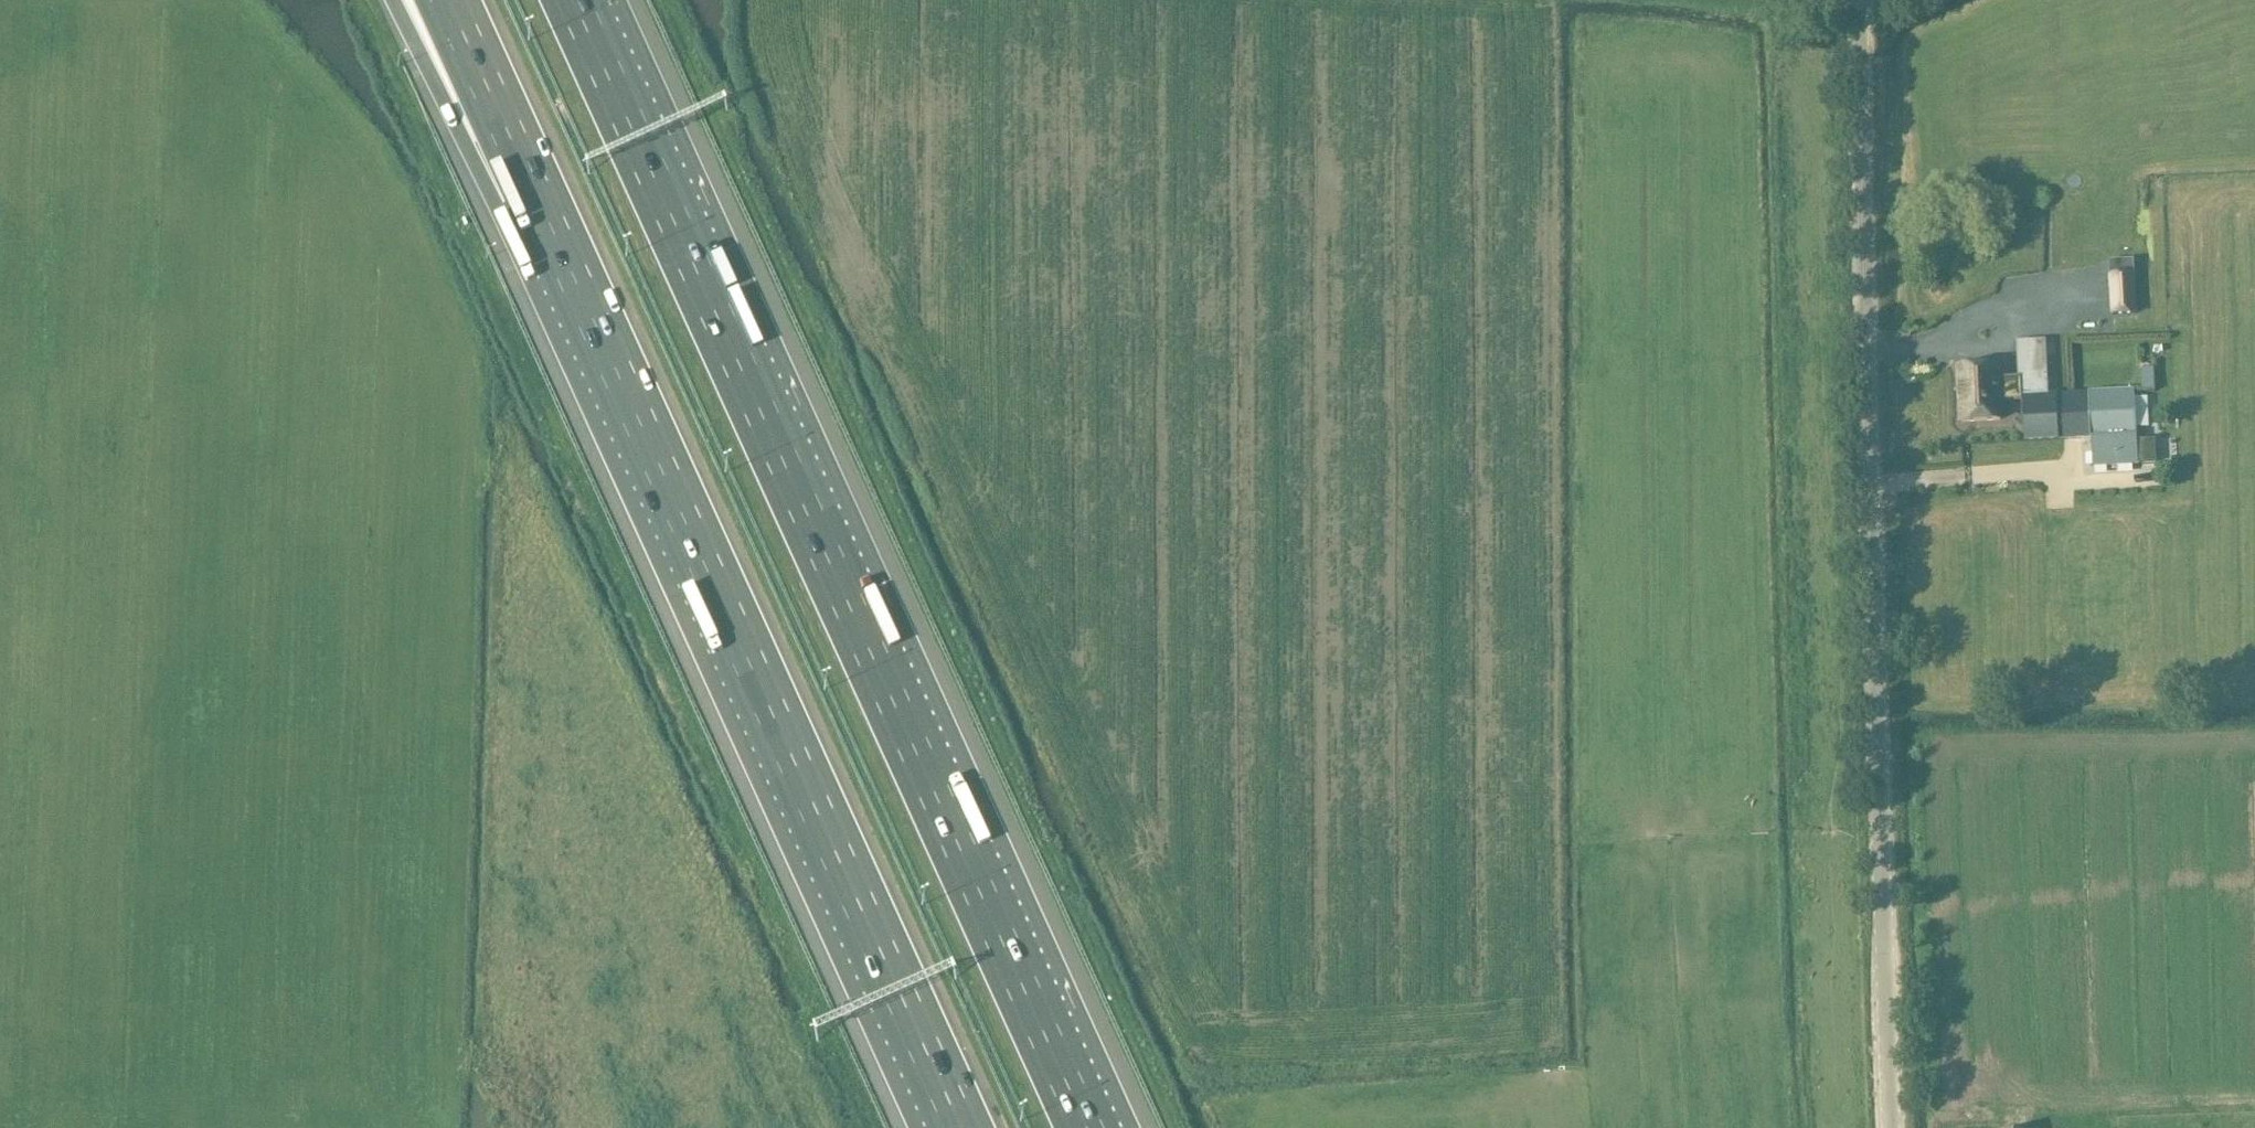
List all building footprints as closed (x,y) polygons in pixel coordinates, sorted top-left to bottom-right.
[(2112,301),(2113,314),(2136,313),(2135,300),(2112,301)] [(2156,390),(2155,368),(2153,368),(2153,363),(2142,364),(2142,391),(2156,390)] [(2066,394),(2050,395),(2049,372),(2021,373),(2022,378),(2018,378),(1995,379),(1995,368),(1957,369),(1959,422),(1997,420),(1996,401),(2020,400),(2022,441),(2068,440),(2066,394)] [(2136,391),(2065,394),(2066,394),(2068,440),(2094,439),(2095,467),(2140,465),(2136,391)]
